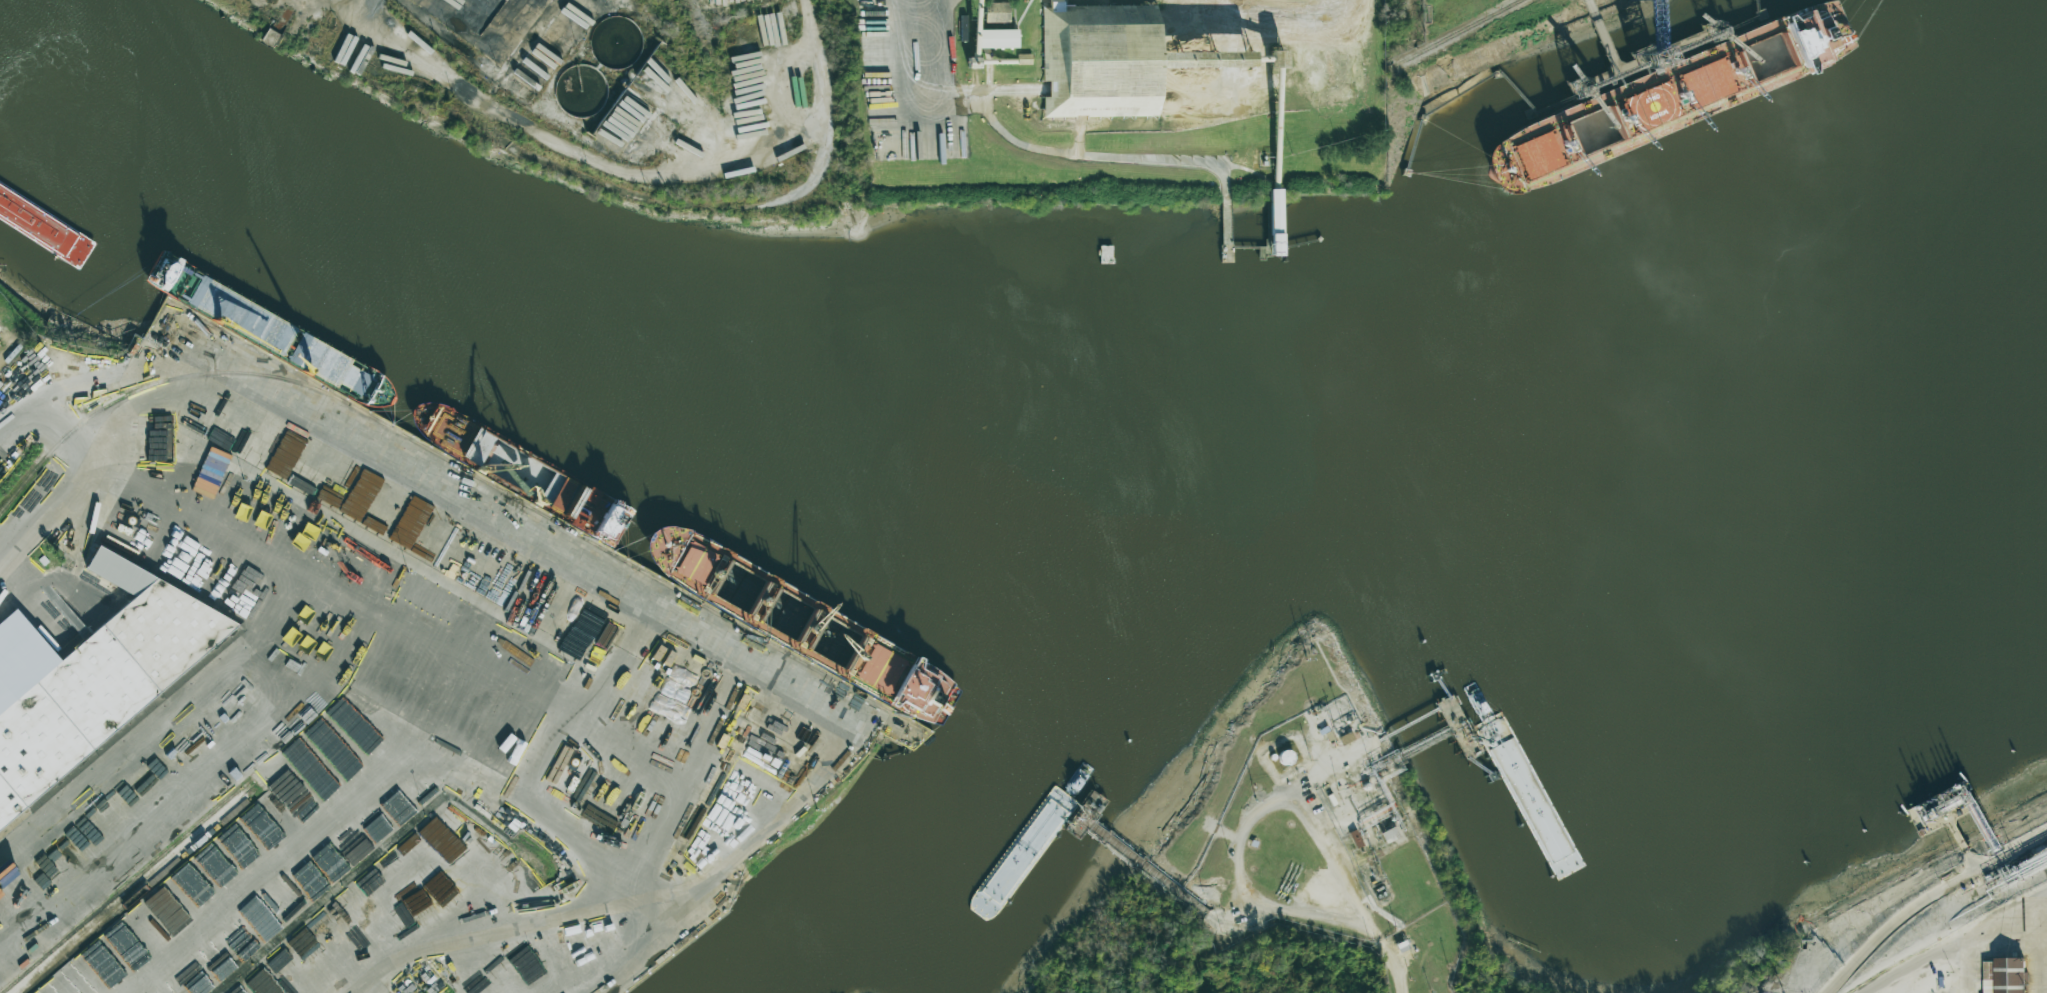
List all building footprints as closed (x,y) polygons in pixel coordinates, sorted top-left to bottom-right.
[(1157,67),(1164,67),(1163,56),(1157,56),(1157,5),(1063,6),(1063,0),(1050,0),(1050,8),(1043,8),(1043,81),(1049,81),(1049,97),(1044,97),(1044,117),(1158,116),(1157,67)] [(1009,3),(985,3),(985,22),(1009,23),(1009,3)] [(1018,29),(981,29),(981,48),(1018,48),(1018,29)] [(1282,189),(1270,189),(1271,241),(1282,241),(1282,189)] [(232,498),(175,464),(149,467),(90,571),(130,593),(0,704),(0,834),(240,630),(257,650),(240,664),(279,709),(272,715),(291,738),(352,686),(507,777),(572,667),(246,474),(232,498)] [(418,543),(438,552),(452,523),(432,514),(418,543)] [(1982,959),(1983,992),(2026,992),(2025,958),(1982,959)] [(419,963),(444,992),(384,992),(419,963)]
